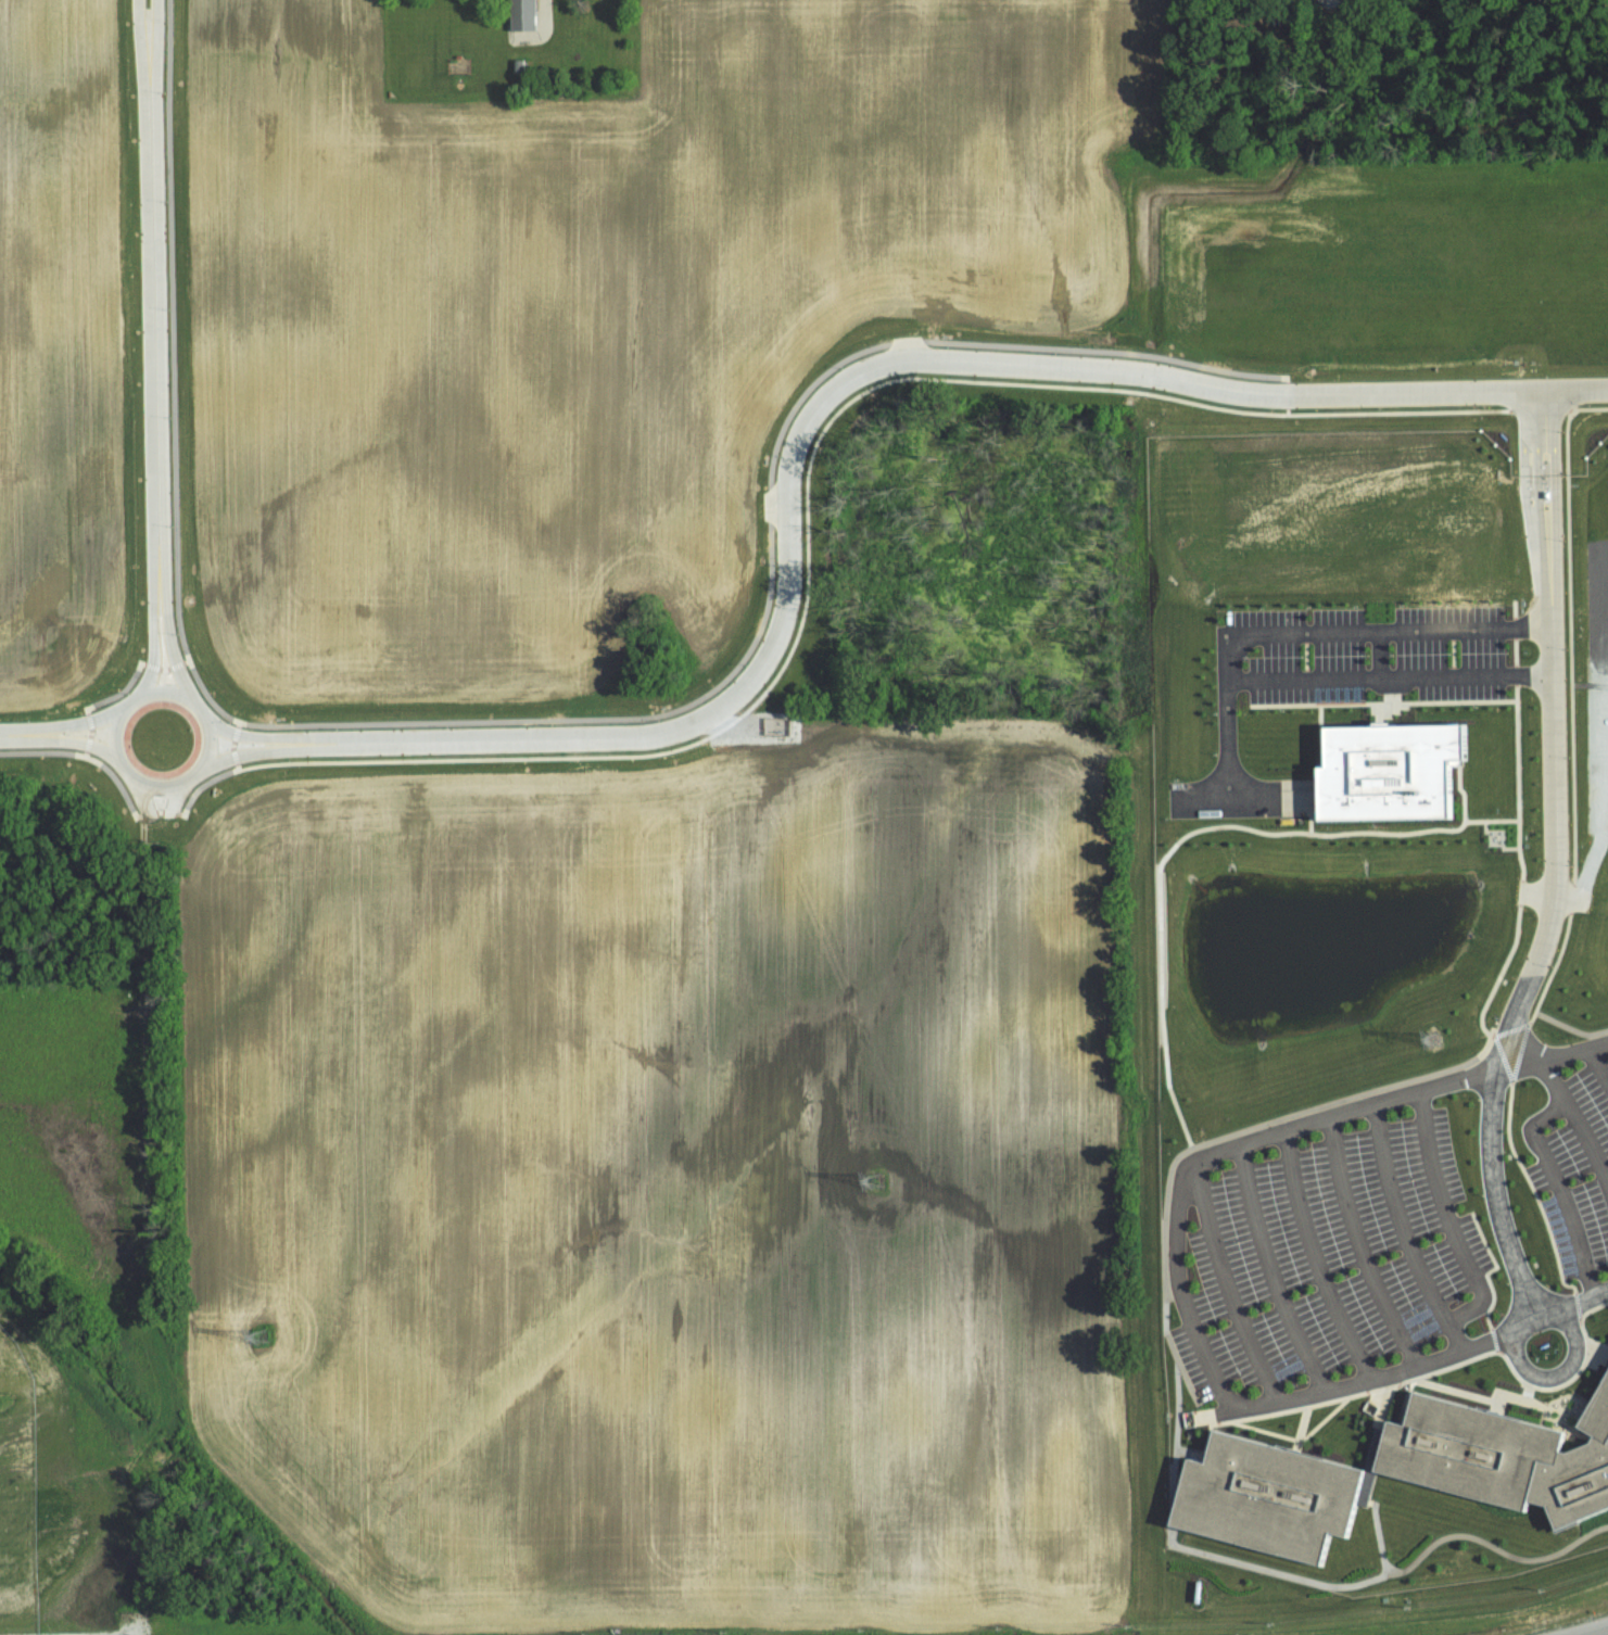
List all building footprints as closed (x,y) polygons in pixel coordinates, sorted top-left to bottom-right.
[(509,28),(509,0),(532,0),(532,28),(509,28)] [(1330,821),(1328,755),(1340,753),(1338,715),(1479,712),(1478,750),(1463,750),(1463,817),(1330,821)] [(1580,1425),(1607,1442),(1607,1440),(1607,1376),(1580,1425)] [(1415,1392),(1567,1432),(1558,1462),(1541,1457),(1527,1511),(1377,1471),(1390,1420),(1406,1424),(1415,1392)]
